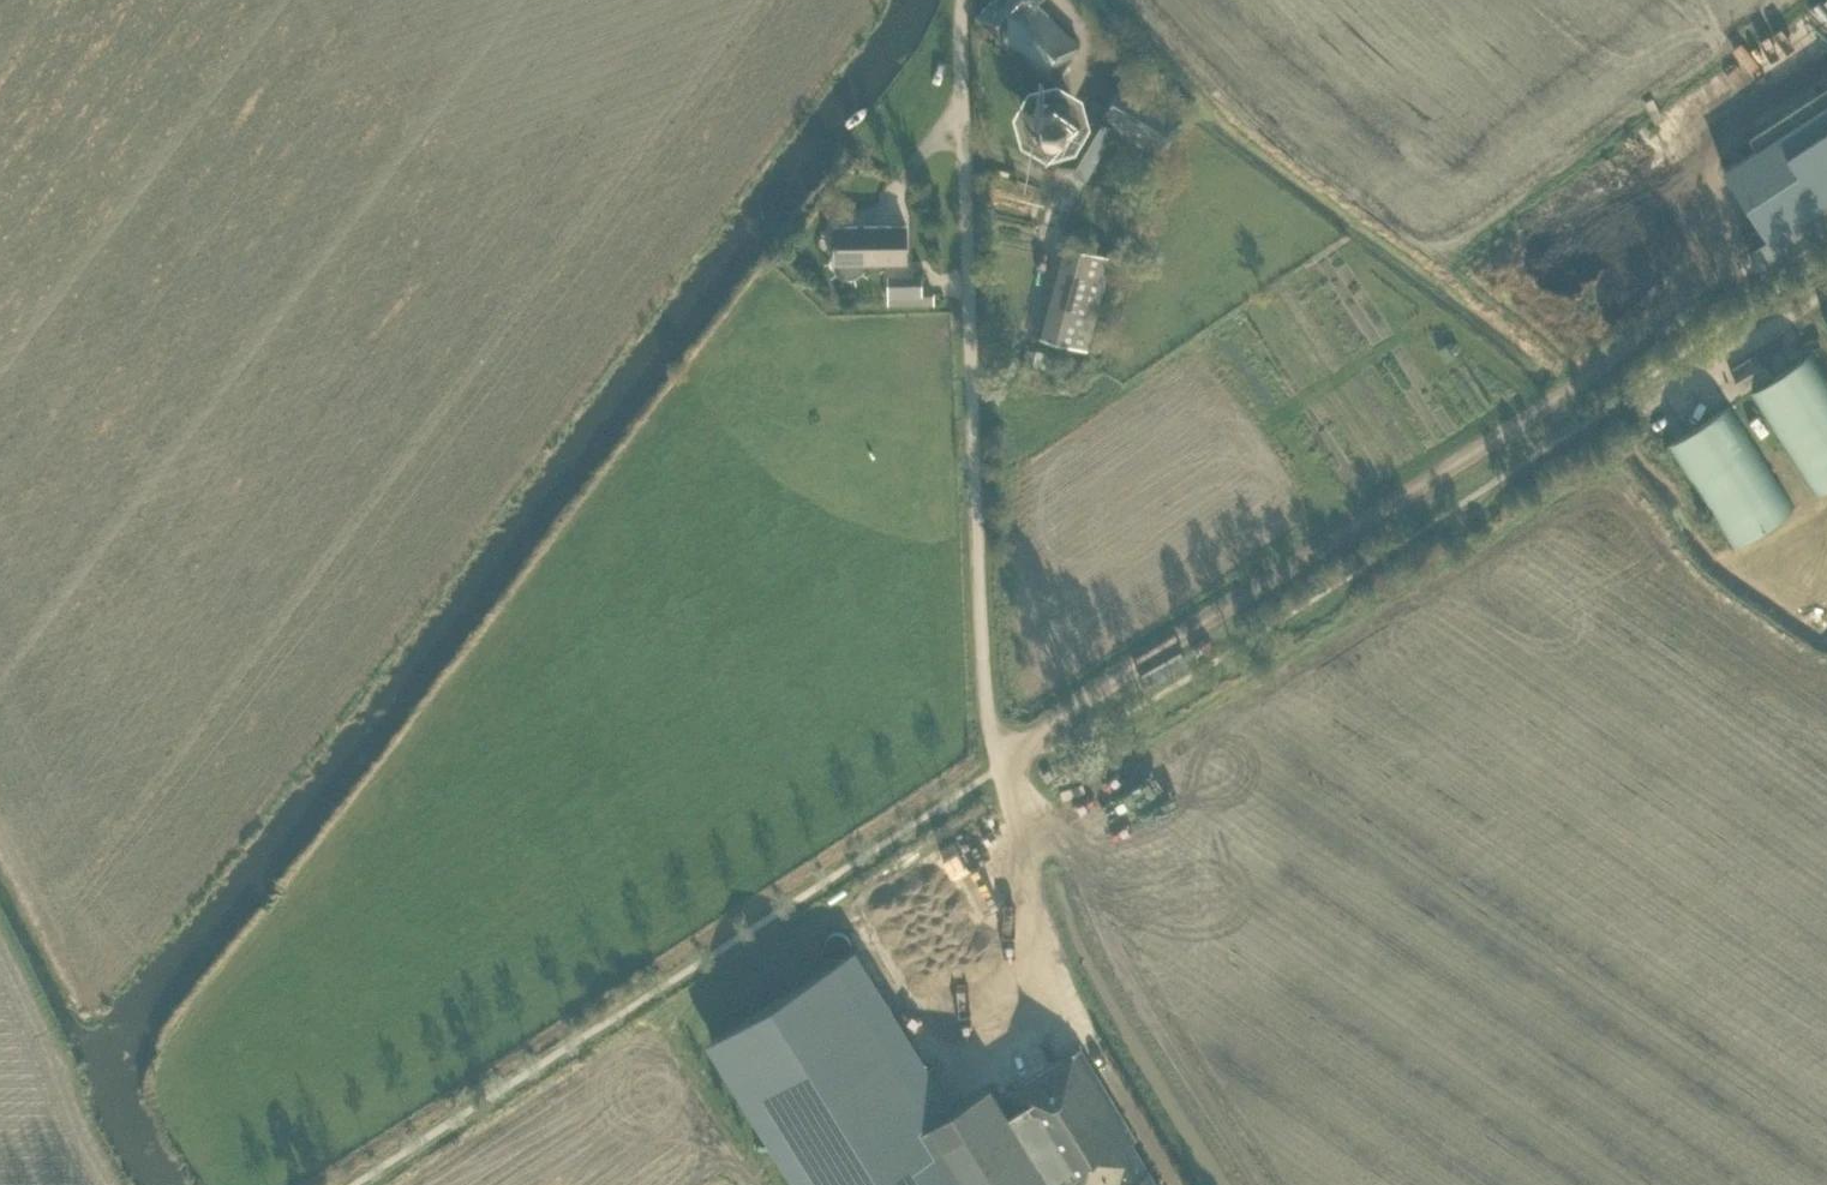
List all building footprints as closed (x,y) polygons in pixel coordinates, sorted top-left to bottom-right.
[(1048,78),(1080,45),(1036,2),(1038,0),(990,0),(977,14),(1001,37),(1003,35),(1005,36),(1005,39),(1009,43),(1012,43),(1048,78)] [(1157,156),(1183,110),(1145,87),(1146,84),(1126,72),(1107,105),(1096,98),(1057,164),(1084,180),(1114,130),(1157,156)] [(1067,137),(1077,119),(1072,101),(1055,91),(1036,96),(1026,113),(1031,132),(1048,142),(1067,137)] [(1750,247),(1765,271),(1826,231),(1826,102),(1723,169),(1760,225),(1742,237),(1750,247)] [(833,225),(833,261),(906,260),(906,224),(833,225)] [(1043,335),(1090,347),(1112,258),(1067,247),(1043,335)] [(925,290),(925,275),(888,275),(888,304),(934,303),(934,290),(925,290)] [(1815,492),(1826,484),(1826,375),(1811,350),(1749,390),(1815,492)] [(1794,505),(1729,403),(1667,443),(1734,545),(1794,505)] [(1049,767),(1041,772),(1047,780),(1054,775),(1049,767)] [(958,968),(1020,934),(1011,917),(1034,905),(998,839),(953,864),(956,869),(916,890),(958,968)] [(841,931),(839,931),(837,931),(835,931),(833,932),(831,933),(829,934),(828,936),(826,938),(826,940),(825,942),(825,944),(825,946),(826,949),(827,951),(828,952),(830,954),(832,955),(834,956),(836,957),(838,957),(840,956),(842,956),(844,955),(846,954),(848,952),(849,950),(850,948),(851,946),(851,944),(851,942),(850,939),(849,937),(847,935),(845,933),(844,932),(841,931)] [(837,957),(713,1033),(805,1184),(1050,1184),(997,1096),(989,1084),(934,1117),(837,957)] [(777,966),(775,966),(773,966),(771,966),(768,967),(766,968),(765,969),(763,971),(762,973),(761,975),(760,977),(760,979),(761,981),(761,983),(762,986),(763,987),(765,989),(767,990),(769,991),(771,992),(773,992),(776,992),(778,991),(780,991),(782,989),(783,988),(785,986),(786,984),(786,982),(787,980),(787,977),(786,975),(786,973),(784,971),(783,970),(781,968),(779,967),(777,966)] [(1050,1184),(1123,1184),(1125,1184),(1126,1184),(1158,1184),(1132,1141),(1136,1138),(1080,1046),(997,1096),(1050,1184)]
